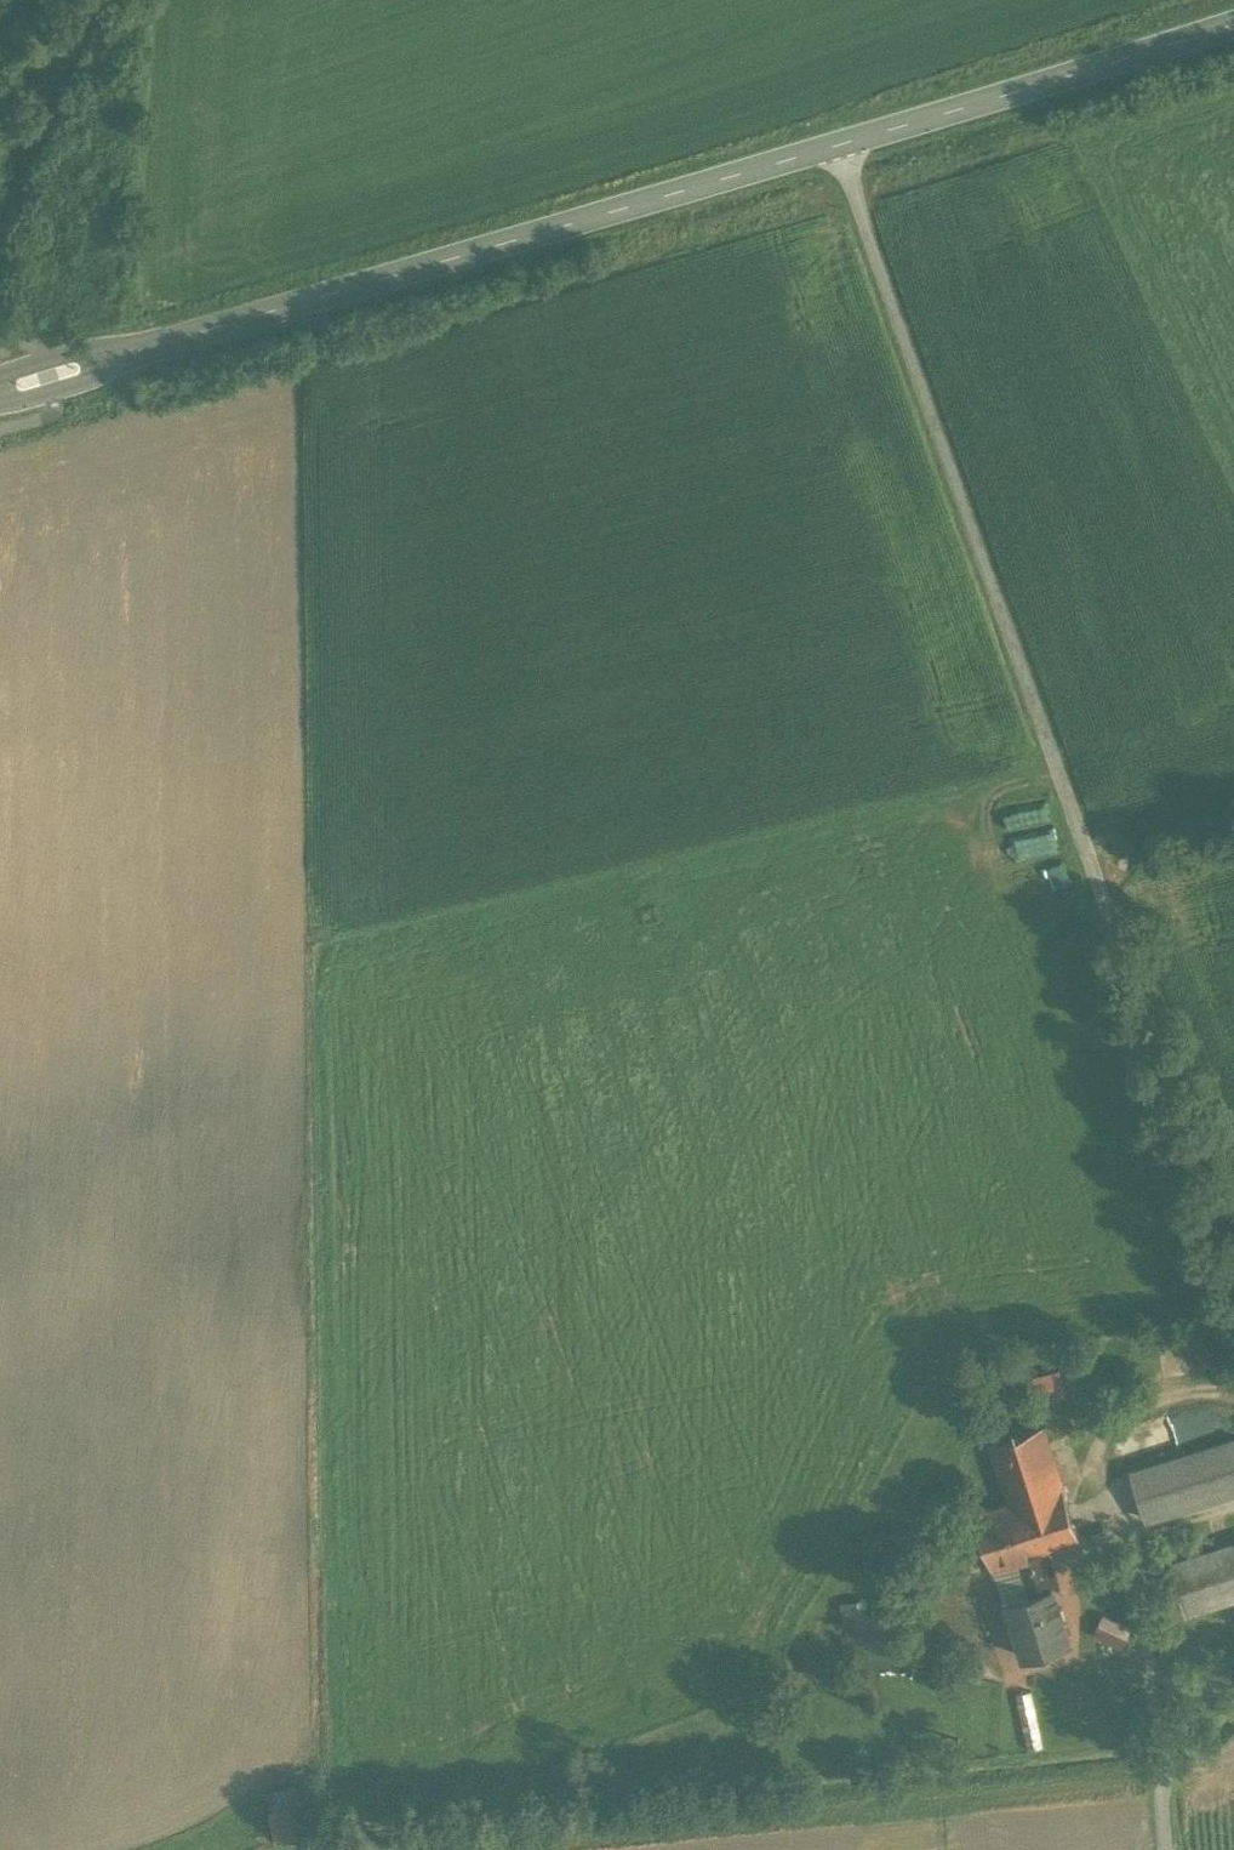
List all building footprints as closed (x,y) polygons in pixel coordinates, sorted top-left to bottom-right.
[(1009,889),(1069,877),(1061,834),(1019,842),(1024,866),(1005,869),(1009,889)] [(1059,1367),(1026,1375),(1034,1403),(1066,1394),(1059,1367)] [(1006,1502),(976,1511),(992,1566),(1081,1540),(1047,1424),(988,1441),(1006,1502)] [(1131,1468),(1146,1520),(1233,1493),(1233,1437),(1131,1468)] [(1168,1559),(1185,1614),(1233,1599),(1233,1539),(1168,1559)] [(1056,1583),(1004,1600),(1023,1658),(1075,1642),(1056,1583)] [(1102,1612),(1094,1632),(1124,1644),(1132,1624),(1102,1612)] [(893,1621),(860,1623),(862,1663),(896,1661),(893,1621)] [(290,1805),(267,1811),(274,1842),(298,1836),(290,1805)]
